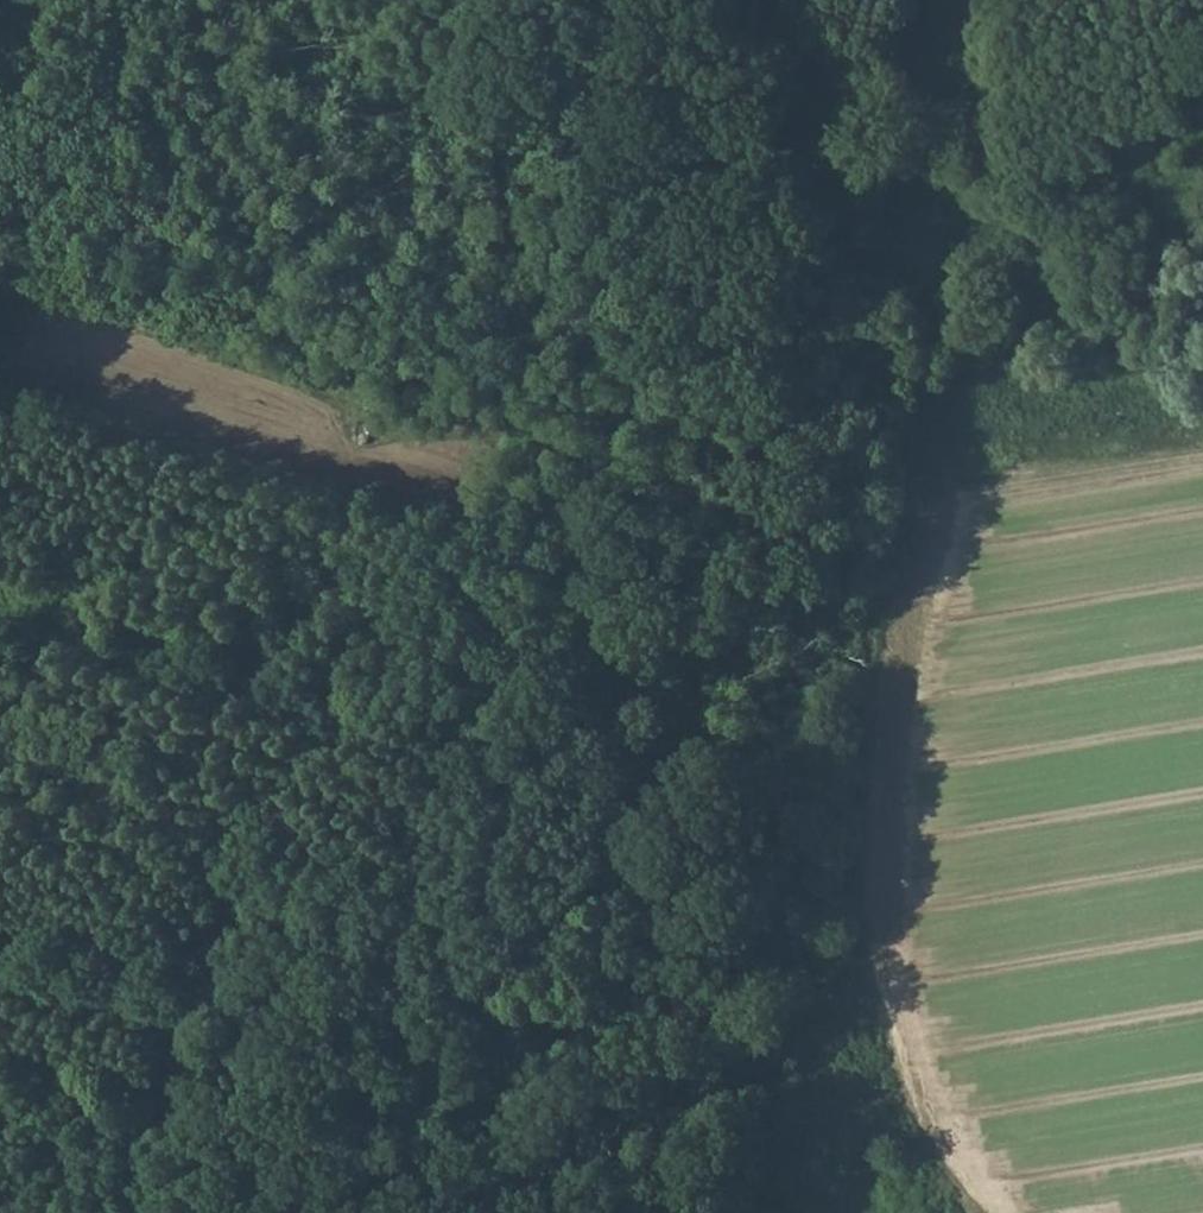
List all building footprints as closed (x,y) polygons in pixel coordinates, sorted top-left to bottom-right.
[(329,571),(333,557),(314,552),(310,566),(329,571)]
